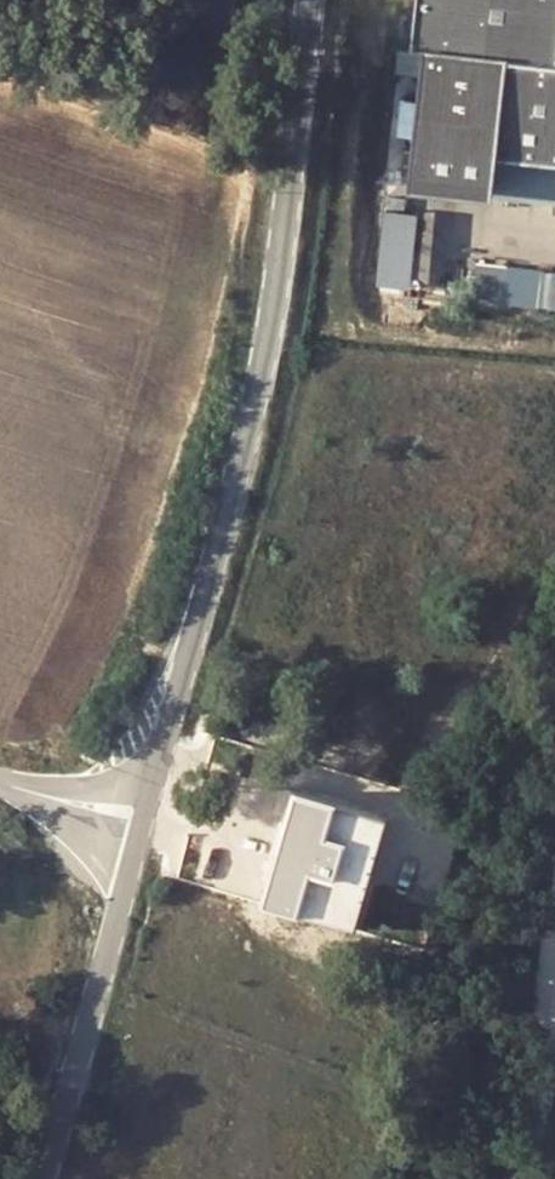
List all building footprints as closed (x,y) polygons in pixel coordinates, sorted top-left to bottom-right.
[(413,50),(425,50),(413,172),(496,181),(500,156),(554,162),(554,0),(418,0),(413,50)] [(494,197),(554,203),(554,162),(500,156),(496,181),(494,197)] [(432,213),(471,212),(471,196),(431,198),(432,213)] [(422,216),(388,211),(378,286),(412,291),(422,216)] [(380,811),(299,787),(265,899),(356,926),(369,883),(359,880),(380,811)] [(359,880),(369,883),(390,814),(380,811),(359,880)]
